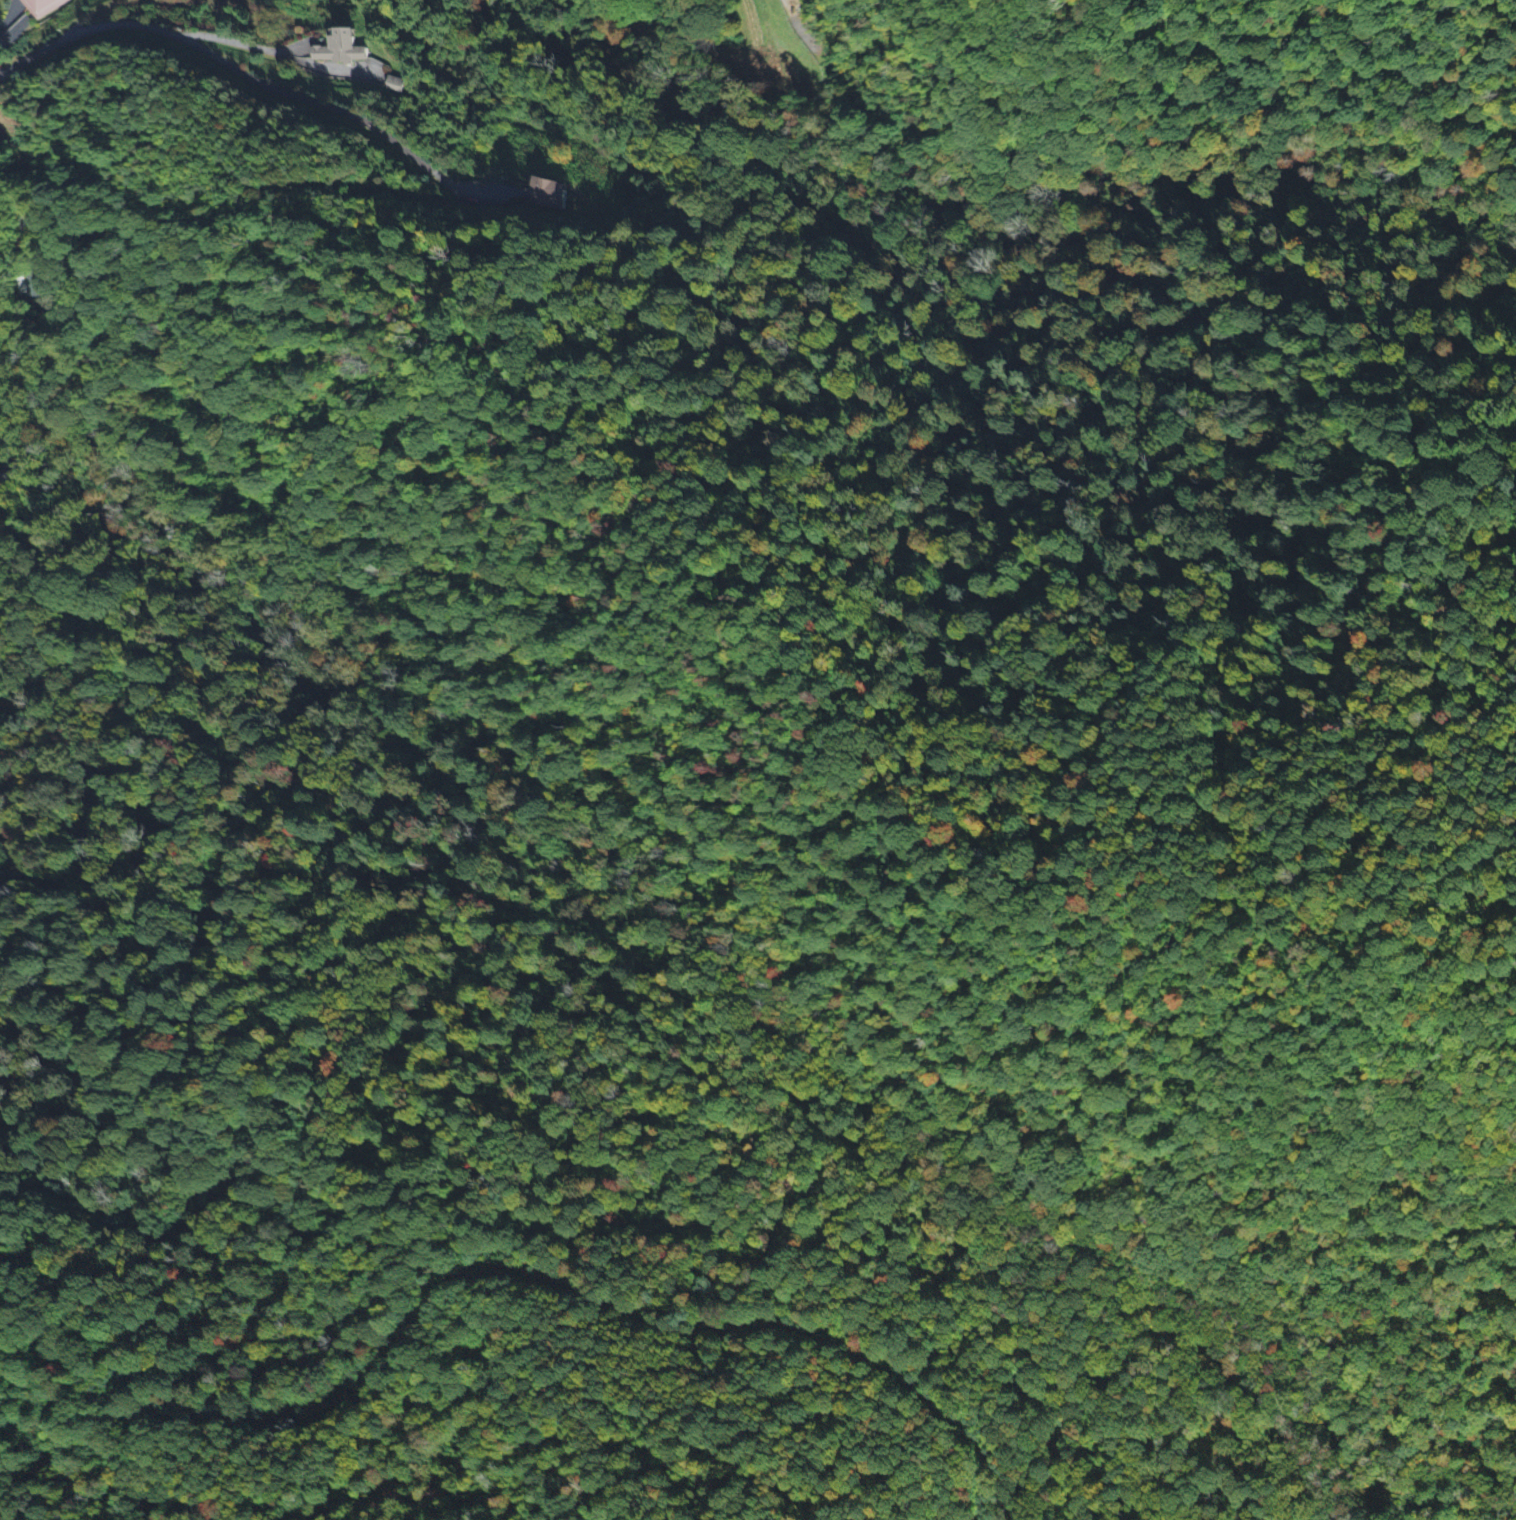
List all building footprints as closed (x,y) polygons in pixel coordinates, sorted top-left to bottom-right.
[(34,19),(66,0),(23,0),(34,19)] [(358,29),(331,29),(331,47),(314,47),(314,63),(355,63),(355,62),(370,62),(370,48),(358,48),(358,29)] [(564,212),(571,186),(538,177),(530,203),(564,212)]
